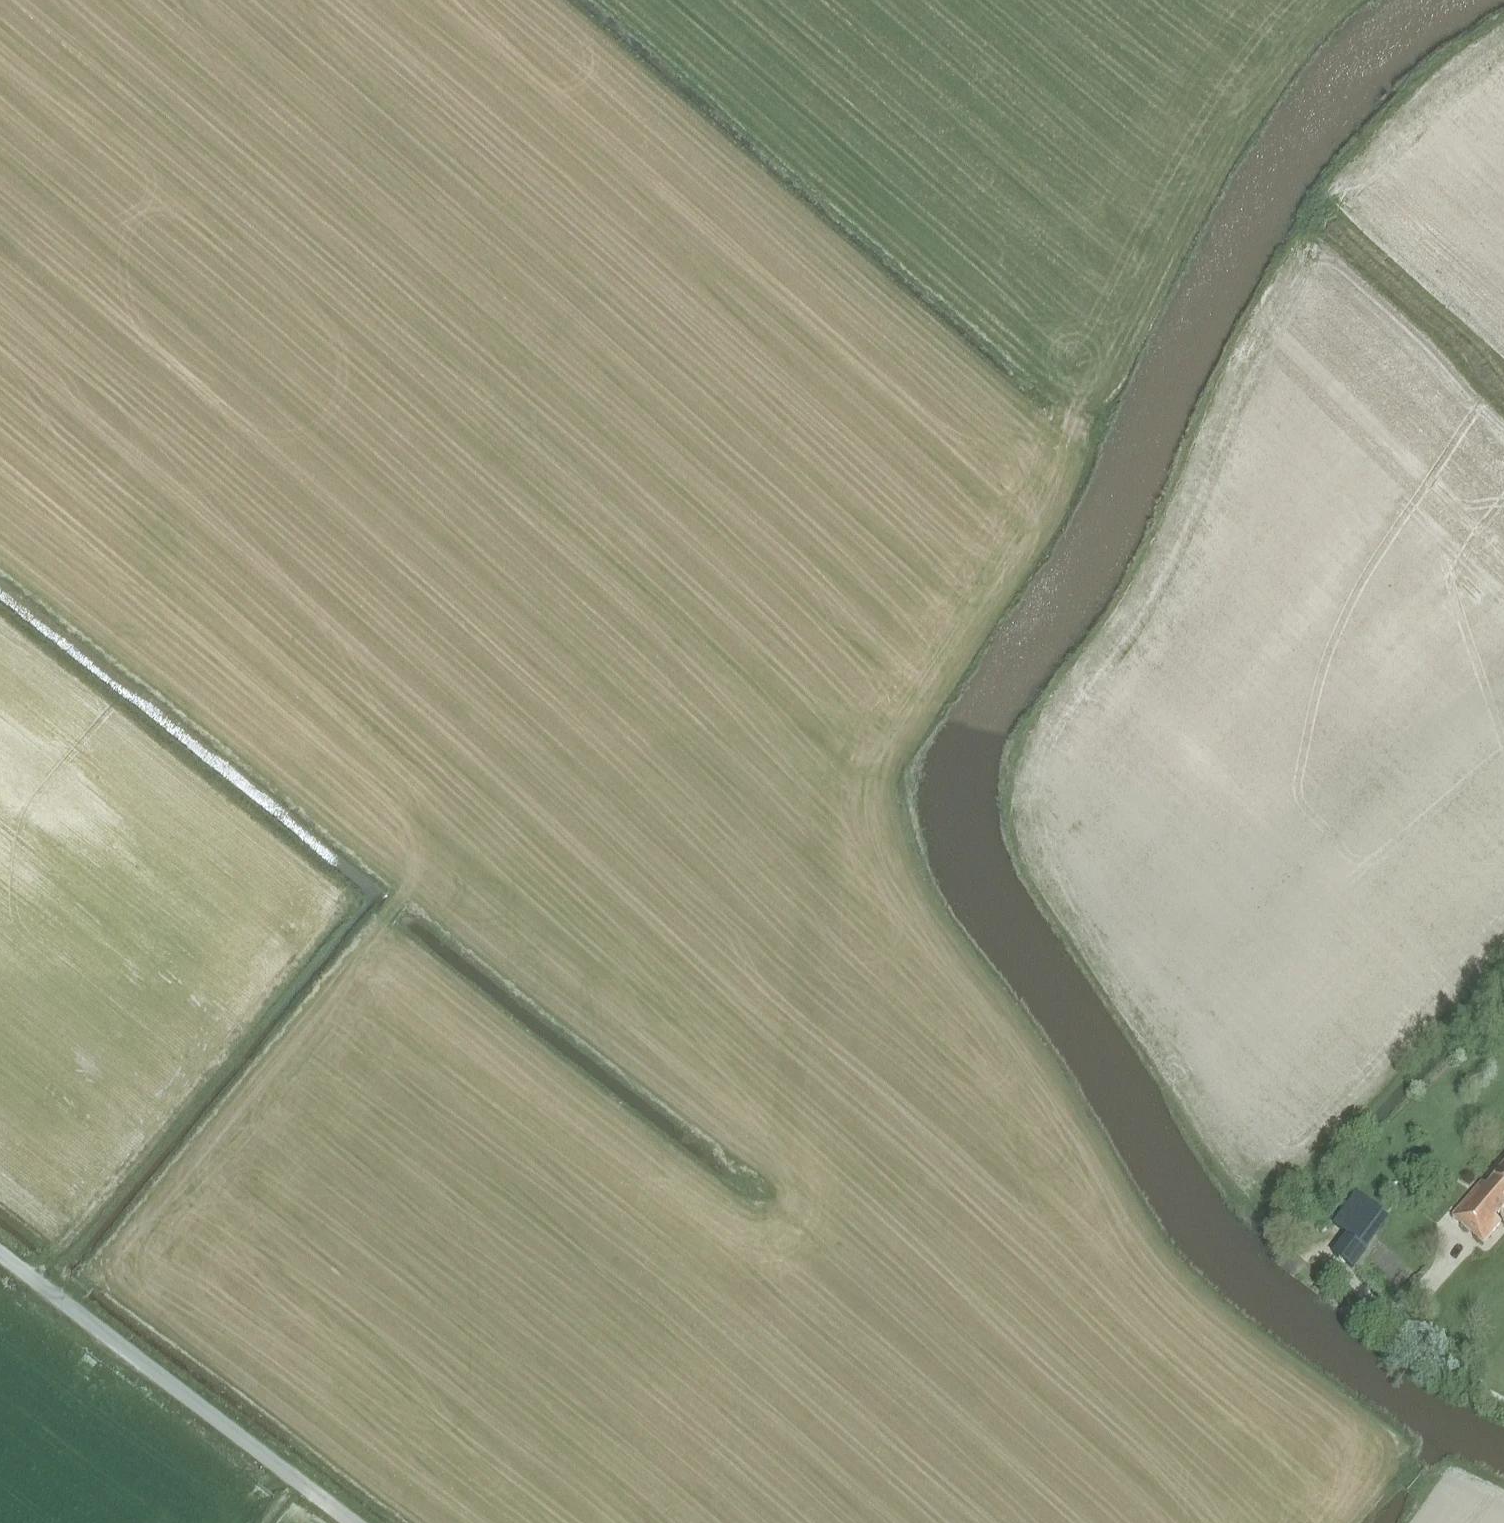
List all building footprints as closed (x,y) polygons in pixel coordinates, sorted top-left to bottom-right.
[(1487,1187),(1481,1183),(1452,1217),(1484,1243),(1501,1223),(1495,1218),(1503,1208),(1503,1166),(1487,1187)] [(1346,1235),(1332,1253),(1352,1268),(1365,1250),(1390,1216),(1358,1193),(1333,1226),(1346,1235)]
